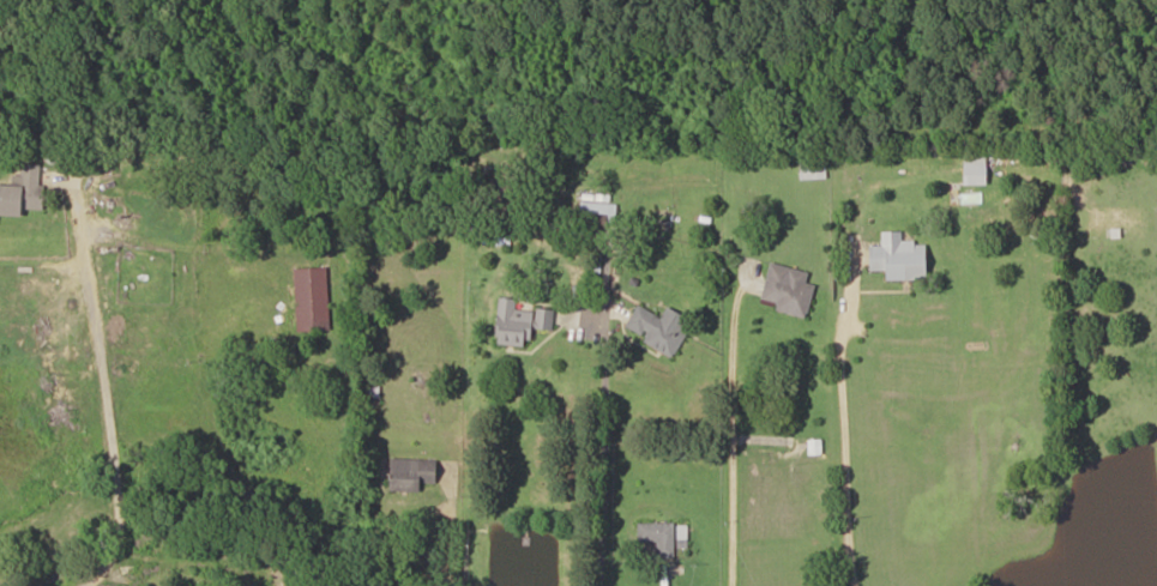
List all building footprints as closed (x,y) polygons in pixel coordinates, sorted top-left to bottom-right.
[(983,154),(959,154),(959,185),(983,185),(983,154)] [(827,179),(826,161),(799,162),(800,180),(827,179)] [(26,217),(26,210),(43,210),(44,165),(22,165),(22,176),(13,175),(12,185),(0,185),(0,216),(26,217)] [(615,213),(615,203),(582,203),(582,213),(615,213)] [(922,242),(898,242),(898,231),(879,231),(879,245),(865,245),(865,270),(880,270),(880,279),(922,279),(922,242)] [(811,272),(772,262),(762,299),(779,304),(777,310),(809,319),(818,285),(808,283),(811,272)] [(297,330),(330,329),(329,268),(295,269),(297,330)] [(555,310),(517,308),(517,298),(500,297),(497,344),(532,346),(533,329),(554,330),(555,310)] [(688,332),(684,330),(690,318),(668,306),(662,317),(638,304),(625,329),(676,356),(688,332)] [(392,491),(423,491),(423,482),(439,482),(439,459),(393,459),(392,491)] [(658,557),(676,557),(676,523),(638,523),(638,542),(658,542),(658,557)]
